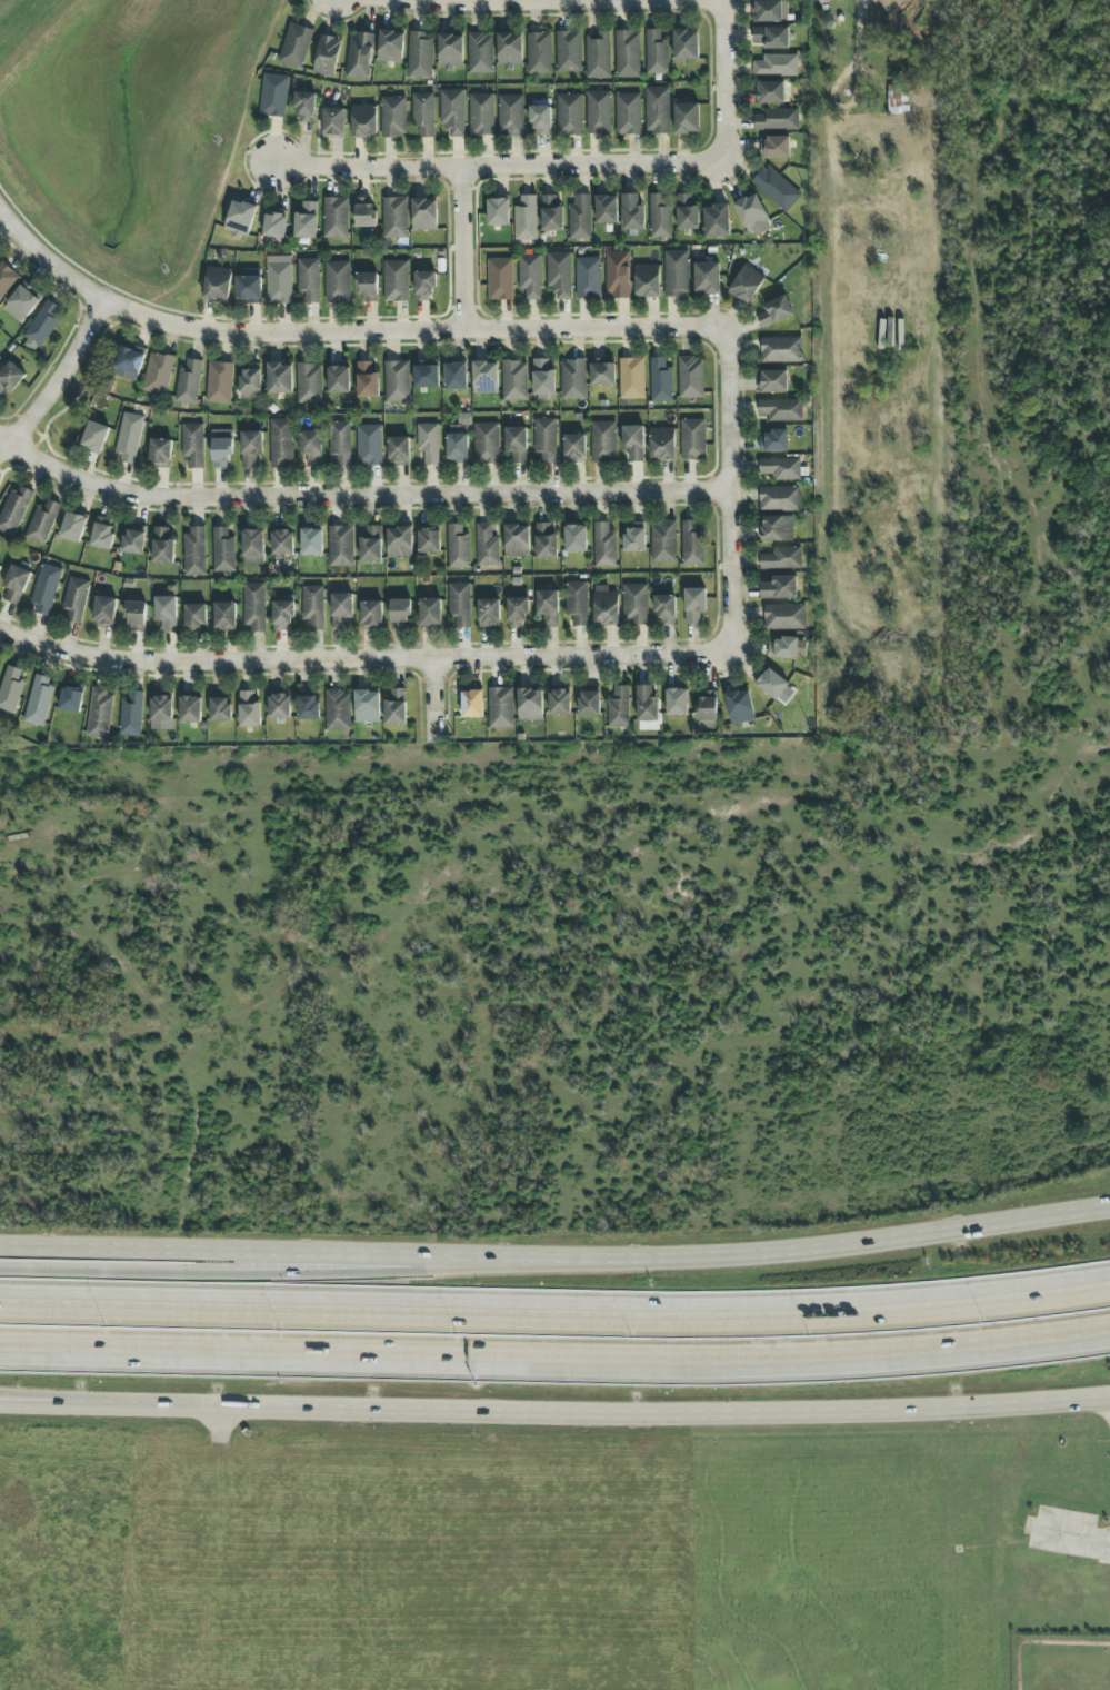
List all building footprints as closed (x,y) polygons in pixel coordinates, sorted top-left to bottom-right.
[(787,21),(787,0),(752,1),(752,22),(787,21)] [(278,61),(301,69),(313,30),(290,22),(278,61)] [(789,49),(788,27),(752,28),(752,42),(764,42),(764,49),(789,49)] [(667,73),(667,40),(660,40),(660,29),(646,30),(646,74),(667,73)] [(581,30),(556,31),(557,72),(581,72),(581,30)] [(614,78),(640,77),(639,30),(613,31),(614,78)] [(698,30),(673,30),(673,60),(698,59),(698,30)] [(404,32),(379,31),(378,61),(402,62),(404,32)] [(432,32),(409,31),(408,78),(431,78),(432,32)] [(346,78),(369,80),(373,33),(350,32),(346,78)] [(527,32),(527,74),(551,73),(551,32),(527,32)] [(609,78),(609,32),(584,32),(584,78),(609,78)] [(468,73),(493,73),(492,33),(468,33),(468,73)] [(512,64),(522,64),(522,33),(498,33),(499,71),(512,71),(512,64)] [(463,34),(439,34),(439,71),(452,71),(452,66),(462,66),(463,34)] [(340,38),(319,36),(313,73),(334,76),(340,38)] [(798,54),(763,54),(763,61),(753,61),(752,76),(798,76),(798,54)] [(261,116),(286,117),(287,76),(262,74),(261,116)] [(783,82),(757,81),(757,103),(783,103),(783,82)] [(669,135),(670,88),(646,87),(644,133),(669,135)] [(464,137),(463,89),(440,90),(440,125),(447,125),(447,137),(464,137)] [(611,133),(610,91),(586,91),(587,133),(611,133)] [(316,92),(293,92),(292,111),(299,111),(299,122),(314,122),(316,92)] [(433,138),(433,92),(412,93),(412,127),(420,127),(420,138),(433,138)] [(492,93),(469,95),(470,136),(493,135),(492,93)] [(616,135),(640,135),(640,93),(614,93),(616,135)] [(498,96),(498,136),(523,136),(522,95),(498,96)] [(557,95),(558,136),(582,136),(581,95),(557,95)] [(404,97),(380,97),(381,137),(406,136),(404,97)] [(673,103),(673,133),(699,133),(699,102),(673,103)] [(377,106),(352,105),(351,136),(377,137),(377,106)] [(551,136),(551,106),(531,106),(531,136),(551,136)] [(322,136),(343,137),(344,108),(323,108),(322,136)] [(798,109),(763,108),(763,115),(753,115),(753,129),(798,130),(798,109)] [(761,158),(789,158),(789,136),(760,137),(761,158)] [(784,212),(801,195),(768,163),(751,181),(784,212)] [(733,203),(746,230),(750,228),(754,237),(772,228),(754,192),(733,203)] [(590,193),(573,195),(574,205),(568,205),(569,239),(591,238),(590,193)] [(638,193),(621,193),(622,230),(644,230),(644,206),(638,206),(638,193)] [(671,237),(670,208),(664,208),(664,193),(649,193),(649,238),(671,237)] [(677,229),(698,229),(698,205),(692,205),(692,193),(677,193),(677,229)] [(557,195),(540,196),(541,230),(563,230),(563,207),(557,207),(557,195)] [(537,240),(536,196),(520,196),(520,206),(514,206),(514,240),(537,240)] [(596,223),(618,222),(617,196),(594,197),(596,223)] [(322,238),(347,238),(348,198),(323,197),(322,238)] [(407,197),(382,197),(383,238),(408,238),(407,197)] [(356,227),(374,227),(374,198),(356,198),(356,227)] [(488,225),(509,225),(508,198),(488,199),(488,225)] [(257,207),(233,199),(224,229),(233,231),(232,235),(247,239),(257,207)] [(437,230),(437,199),(411,199),(411,230),(437,230)] [(318,202),(301,201),(301,212),(294,212),(294,237),(317,238),(318,202)] [(703,206),(704,236),(729,236),(728,206),(703,206)] [(283,238),(287,211),(266,209),(262,236),(283,238)] [(689,296),(688,250),(663,250),(664,297),(689,296)] [(630,297),(629,251),(604,251),(606,297),(630,297)] [(540,299),(541,252),(520,252),(519,289),(526,289),(526,299),(540,299)] [(570,299),(571,252),(547,252),(547,287),(554,287),(554,299),(570,299)] [(290,256),(266,256),(267,304),(291,304),(290,256)] [(601,298),(600,257),(574,258),(576,298),(601,298)] [(298,292),(303,292),(303,304),(319,302),(318,258),(297,259),(298,292)] [(488,300),(513,299),(512,258),(487,258),(488,300)] [(20,278),(2,260),(0,263),(0,299),(20,278)] [(408,301),(408,260),(383,260),(383,301),(408,301)] [(350,261),(323,261),(324,302),(350,302),(350,261)] [(693,262),(694,294),(720,294),(719,262),(693,262)] [(633,265),(633,298),(659,297),(659,265),(633,265)] [(748,305),(764,277),(743,265),(727,292),(748,305)] [(231,268),(206,267),(203,300),(229,301),(231,268)] [(433,271),(414,272),(414,301),(433,300),(433,271)] [(377,272),(358,272),(359,302),(378,301),(377,272)] [(237,277),(237,304),(261,304),(261,277),(237,277)] [(1,308),(20,324),(40,300),(21,285),(1,308)] [(761,328),(793,315),(786,295),(762,305),(766,311),(756,316),(761,328)] [(20,344),(36,354),(57,319),(53,317),(60,307),(47,299),(20,344)] [(801,362),(801,337),(760,338),(760,362),(801,362)] [(136,381),(144,354),(121,346),(112,374),(136,381)] [(141,390),(164,396),(174,358),(151,352),(141,390)] [(679,398),(703,397),(702,357),(678,357),(679,398)] [(614,385),(613,358),(589,358),(590,385),(614,385)] [(644,399),(643,358),(619,358),(619,399),(644,399)] [(671,367),(666,368),(664,358),(649,358),(650,402),(672,402),(671,367)] [(178,368),(176,402),(197,404),(200,360),(187,359),(186,369),(178,368)] [(533,397),(554,397),(554,369),(551,370),(550,359),(532,359),(533,397)] [(6,389),(11,392),(27,375),(10,360),(0,372),(0,395),(6,389)] [(409,360),(384,361),(386,402),(410,402),(409,360)] [(527,400),(527,360),(502,360),(502,400),(527,400)] [(586,399),(584,360),(560,360),(561,400),(586,399)] [(207,402),(231,404),(232,362),(208,361),(207,402)] [(357,398),(379,397),(378,372),(372,372),(372,361),(357,361),(357,398)] [(472,394),(498,392),(498,361),(472,362),(472,394)] [(444,389),(467,389),(467,362),(444,362),(444,389)] [(292,394),(292,364),(267,364),(268,394),(292,394)] [(322,402),(321,364),(297,364),(297,404),(322,402)] [(328,394),(350,392),(349,366),(328,366),(328,394)] [(439,366),(414,366),(414,387),(439,388),(439,366)] [(261,398),(260,369),(240,370),(240,398),(261,398)] [(787,370),(758,370),(758,392),(787,391),(787,370)] [(770,421),(801,421),(801,399),(758,400),(758,416),(769,415),(770,421)] [(144,417),(123,412),(113,459),(134,464),(144,417)] [(468,414),(457,414),(458,426),(446,426),(447,461),(469,461),(468,414)] [(289,418),(269,419),(270,467),(291,467),(289,418)] [(533,453),(541,453),(541,464),(556,464),(556,419),(534,418),(533,453)] [(680,460),(706,459),(704,419),(680,419),(680,460)] [(109,427),(88,420),(80,447),(101,454),(109,427)] [(349,421),(328,422),(329,456),(336,455),(337,466),(351,466),(349,421)] [(616,421),(591,421),(590,461),(616,463),(616,421)] [(498,422),(473,424),(474,464),(499,464),(498,422)] [(203,424),(180,424),(180,457),(188,457),(188,468),(203,468),(203,424)] [(438,424),(417,424),(417,451),(423,451),(424,465),(439,465),(438,424)] [(357,466),(381,466),(381,425),(357,425),(357,466)] [(643,426),(621,426),(622,451),(628,450),(628,463),(643,461),(643,426)] [(526,427),(504,428),(504,453),(511,453),(511,464),(527,464),(526,427)] [(674,459),(674,427),(649,428),(649,460),(674,459)] [(232,430),(212,430),(211,468),(227,468),(227,458),(232,459),(232,430)] [(299,431),(299,455),(306,455),(307,467),(321,466),(320,430),(299,431)] [(262,456),(262,431),(240,431),(241,467),(256,467),(256,456),(262,456)] [(758,451),(788,451),(788,431),(758,433),(758,451)] [(584,434),(563,435),(563,463),(586,463),(584,434)] [(410,437),(388,437),(387,464),(409,465),(410,437)] [(170,464),(171,439),(150,439),(149,463),(170,464)] [(772,480),(800,480),(800,458),(759,459),(759,474),(772,474),(772,480)] [(33,491),(14,484),(0,516),(0,531),(13,537),(33,491)] [(800,487),(759,486),(759,510),(800,511),(800,487)] [(44,545),(60,504),(47,499),(43,508),(37,506),(24,538),(44,545)] [(59,537),(80,543),(87,517),(67,511),(59,537)] [(792,516),(760,517),(761,541),(792,540),(792,516)] [(682,565),(703,565),(703,530),(697,530),(697,520),(681,520),(682,565)] [(614,533),(609,533),(608,521),(593,523),(594,567),(616,566),(614,533)] [(676,521),(651,521),(651,563),(676,563),(676,521)] [(89,545),(109,549),(114,528),(94,523),(89,545)] [(557,558),(557,534),(550,534),(550,523),(534,523),(536,558),(557,558)] [(626,551),(646,551),(644,523),(626,523),(626,551)] [(462,524),(447,524),(448,568),(469,568),(469,533),(462,533),(462,524)] [(492,537),(491,524),(476,524),(477,565),(499,565),(499,537),(492,537)] [(529,525),(504,525),(504,556),(530,556),(529,525)] [(587,551),(586,525),(563,525),(564,551),(587,551)] [(206,576),(204,526),(184,526),(186,576),(206,576)] [(329,567),(353,566),(352,526),(328,526),(329,567)] [(360,561),(381,561),(381,526),(364,526),(364,537),(360,537),(360,561)] [(174,539),(169,539),(169,527),(153,527),(152,563),(173,564),(174,539)] [(234,571),(234,537),(228,537),(228,527),(212,527),(213,571),(234,571)] [(387,527),(387,558),(412,557),(412,527),(387,527)] [(440,527),(418,527),(418,553),(440,553),(440,527)] [(271,555),(292,555),(293,528),(271,528),(271,555)] [(142,555),(144,531),(124,529),(122,553),(142,555)] [(264,565),(263,529),(242,530),(243,565),(264,565)] [(322,555),(322,529),(301,529),(301,556),(322,555)] [(800,547),(773,547),(773,554),(759,555),(759,569),(801,568),(800,547)] [(17,605),(31,573),(12,564),(1,586),(8,589),(3,599),(17,605)] [(62,569),(42,564),(29,610),(49,616),(62,569)] [(760,599),(797,598),(797,576),(771,577),(771,583),(760,583),(760,599)] [(62,622),(82,624),(87,579),(67,578),(62,622)] [(587,581),(566,581),(566,616),(572,616),(572,626),(588,626),(587,581)] [(263,633),(264,584),(243,583),(242,632),(263,633)] [(469,583),(448,583),(448,617),(454,617),(454,627),(470,627),(469,583)] [(647,625),(648,585),(622,585),(622,625),(647,625)] [(323,586),(301,586),(301,620),(308,620),(308,630),(323,630),(323,586)] [(593,625),(618,625),(618,592),(608,592),(608,586),(593,586),(593,625)] [(706,588),(683,588),(684,625),(699,625),(699,613),(706,613),(706,588)] [(558,590),(537,590),(537,615),(544,615),(544,626),(558,626),(558,590)] [(353,618),(352,594),(331,594),(331,629),(346,629),(346,618),(353,618)] [(527,595),(508,595),(507,627),(526,628),(527,595)] [(674,625),(676,596),(656,595),(654,625),(674,625)] [(113,627),(116,597),(94,596),(93,626),(113,627)] [(176,596),(153,597),(154,622),(161,622),(161,633),(177,633),(176,596)] [(292,597),(272,596),(271,630),(291,632),(292,597)] [(146,598),(126,597),(126,630),(144,632),(146,598)] [(440,626),(441,599),(419,598),(419,626),(440,626)] [(390,629),(409,628),(409,599),(390,599),(390,629)] [(500,599),(478,599),(478,626),(499,627),(500,599)] [(382,602),(361,600),(360,629),(382,629),(382,602)] [(214,603),(213,629),(236,630),(236,603),(214,603)] [(207,605),(184,604),(184,632),(206,632),(207,605)] [(804,605),(764,605),(764,629),(804,628),(804,605)] [(768,638),(767,657),(797,658),(798,639),(768,638)] [(7,665),(0,687),(0,710),(13,715),(23,682),(18,680),(21,669),(7,665)] [(753,684),(776,700),(789,684),(767,666),(753,684)] [(54,678),(34,674),(23,722),(43,727),(54,678)] [(652,685),(637,685),(637,720),(658,720),(658,697),(652,697),(652,685)] [(58,709),(79,714),(83,690),(62,686),(58,709)] [(628,686),(612,686),(613,698),(607,698),(607,727),(629,727),(628,686)] [(512,687),(488,688),(489,728),(513,728),(512,687)] [(108,738),(113,692),(92,688),(86,736),(108,738)] [(383,724),(406,725),(406,688),(389,688),(389,699),(384,699),(383,724)] [(542,720),(542,689),(518,689),(518,719),(542,720)] [(687,689),(664,689),(666,715),(688,715),(687,689)] [(723,695),(731,726),(756,720),(748,689),(723,695)] [(260,727),(260,702),(254,702),(254,690),(239,690),(239,727),(260,727)] [(350,690),(324,690),(326,730),(351,730),(350,690)] [(379,722),(379,690),(354,690),(354,723),(379,722)] [(482,717),(482,690),(461,690),(461,717),(482,717)] [(570,714),(570,690),(548,690),(549,714),(570,714)] [(716,720),(717,690),(698,690),(697,720),(716,720)] [(141,736),(142,692),(128,692),(127,700),(121,700),(120,735),(141,736)] [(599,692),(578,693),(579,716),(600,715),(599,692)] [(319,719),(319,693),(298,694),(299,719),(319,719)] [(290,718),(290,694),(268,695),(269,718),(290,718)] [(172,697),(151,696),(150,720),(172,720),(172,697)] [(201,697),(179,696),(179,723),(200,724),(201,697)] [(210,720),(230,720),(230,697),(210,698),(210,720)]
